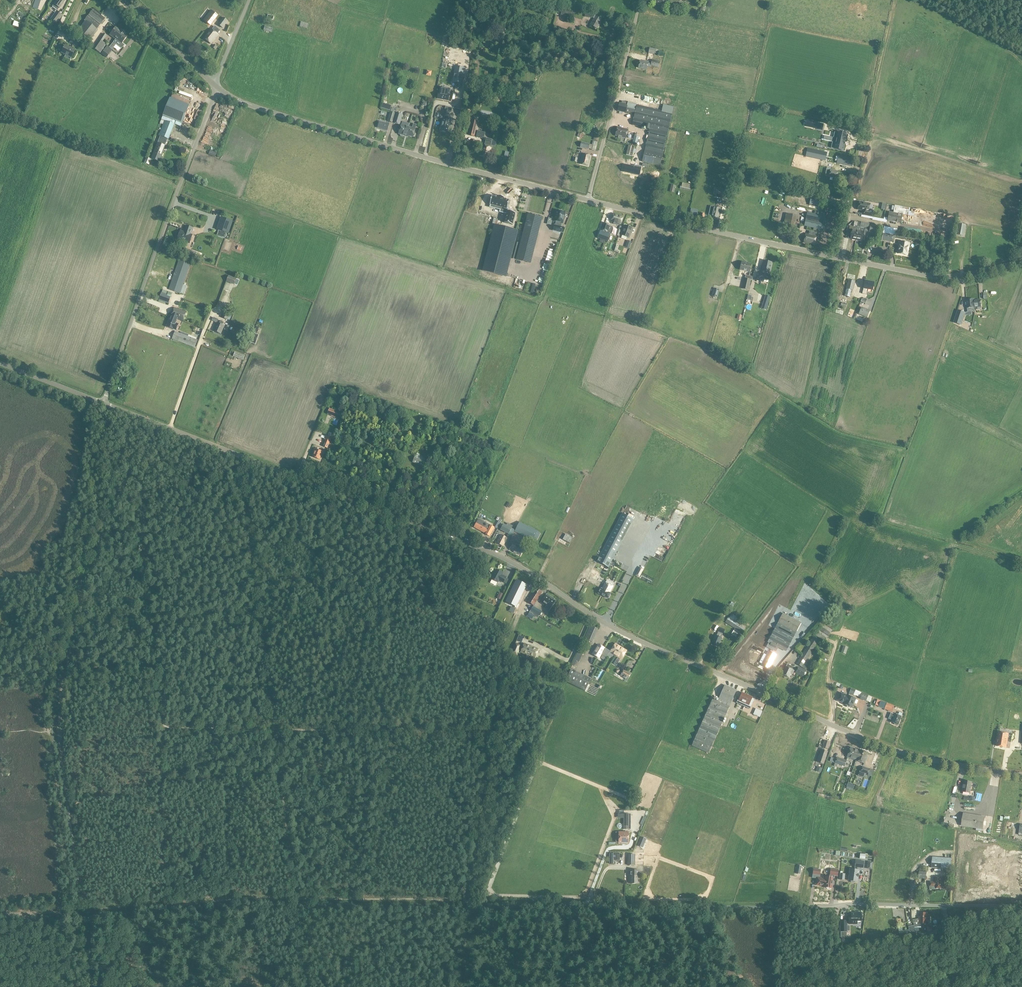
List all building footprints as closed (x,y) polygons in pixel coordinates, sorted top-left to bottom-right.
[(54,4),(52,7),(57,11),(65,0),(57,0),(54,4)] [(575,11),(563,8),(560,15),(573,19),(575,11)] [(105,19),(93,10),(85,20),(96,29),(105,19)] [(211,26),(218,16),(211,10),(204,20),(211,26)] [(56,24),(60,18),(62,15),(56,11),(50,19),(56,24)] [(590,18),(593,18),(594,19),(591,25),(597,29),(599,25),(598,25),(602,18),(596,14),(595,15),(583,12),(583,14),(585,15),(585,17),(590,18)] [(223,28),(228,21),(223,17),(218,24),(223,28)] [(98,31),(85,21),(76,33),(88,43),(98,31)] [(122,43),(127,36),(125,34),(125,33),(121,30),(120,31),(115,27),(110,35),(116,39),(113,43),(121,49),(124,45),(122,43)] [(211,29),(207,34),(204,38),(211,44),(218,35),(217,34),(220,31),(215,27),(212,30),(211,29)] [(100,53),(106,44),(103,42),(107,36),(103,33),(93,48),(100,53)] [(70,41),(73,43),(72,44),(77,46),(79,42),(72,38),(70,41)] [(53,54),(55,49),(48,46),(46,52),(53,54)] [(61,50),(62,50),(61,53),(71,58),(75,51),(65,46),(64,47),(63,46),(61,50)] [(103,51),(108,55),(112,50),(107,46),(103,51)] [(660,62),(658,61),(652,60),(651,64),(648,63),(649,62),(644,61),(643,62),(640,61),(638,68),(646,70),(647,66),(650,67),(651,66),(658,68),(660,62)] [(452,82),(462,84),(465,68),(455,66),(452,82)] [(439,92),(438,98),(448,100),(449,94),(450,89),(440,87),(439,93),(439,92)] [(182,124),(189,106),(169,98),(162,116),(182,124)] [(628,102),(622,101),(621,103),(619,103),(617,111),(628,114),(629,112),(634,113),(636,105),(628,103),(628,102)] [(661,102),(660,110),(670,112),(672,104),(661,102)] [(632,125),(650,129),(667,133),(672,113),(637,105),(632,125)] [(399,125),(402,115),(396,113),(393,124),(399,125)] [(447,120),(443,119),(440,131),(447,132),(449,127),(451,119),(447,118),(447,120)] [(478,121),(472,120),(468,133),(473,134),(475,127),(476,127),(478,121)] [(806,126),(822,130),(824,124),(807,120),(807,121),(808,121),(807,126),(806,126)] [(165,121),(163,125),(159,136),(160,136),(167,139),(168,139),(174,124),(165,121)] [(380,122),(378,128),(387,130),(389,124),(380,122)] [(406,130),(407,126),(401,124),(399,134),(400,134),(400,135),(403,136),(404,135),(407,136),(408,135),(409,131),(406,130)] [(408,135),(413,137),(413,136),(414,136),(415,133),(414,132),(415,129),(415,128),(416,125),(413,124),(412,128),(407,126),(406,130),(409,131),(408,135)] [(628,130),(617,127),(615,136),(618,137),(618,138),(621,139),(621,138),(626,139),(628,130)] [(650,129),(645,151),(662,155),(667,133),(650,129)] [(476,137),(484,139),(486,133),(478,131),(476,137)] [(845,142),(845,141),(846,135),(834,132),(832,141),(822,139),(832,142),(832,145),(831,148),(834,148),(843,150),(844,144),(845,144),(844,144),(845,142)] [(163,151),(167,139),(160,136),(151,159),(160,162),(164,152),(163,151)] [(485,145),(485,147),(483,146),(481,155),(490,157),(491,148),(489,147),(490,146),(491,140),(486,139),(485,145)] [(825,149),(808,146),(806,157),(825,161),(827,153),(824,152),(825,149)] [(660,166),(662,155),(645,151),(642,162),(651,164),(660,166)] [(591,156),(582,154),(580,164),(588,166),(591,156)] [(836,163),(851,167),(853,158),(838,155),(836,163)] [(639,167),(635,166),(635,167),(625,165),(623,172),(638,175),(639,167)] [(838,172),(830,170),(831,168),(827,167),(825,176),(837,179),(838,172)] [(724,193),(725,189),(721,188),(720,193),(717,192),(716,197),(723,198),(724,193)] [(512,225),(516,213),(508,211),(508,209),(507,208),(509,200),(503,199),(503,197),(499,196),(498,197),(492,196),(490,205),(490,207),(500,210),(500,212),(506,214),(504,223),(512,225)] [(823,199),(811,197),(809,206),(821,208),(823,199)] [(842,202),(829,200),(828,204),(838,206),(838,208),(840,209),(841,207),(842,202)] [(869,211),(870,204),(859,202),(858,210),(864,211),(864,215),(872,216),(873,212),(869,211)] [(720,209),(713,207),(711,217),(718,219),(720,209)] [(555,225),(553,230),(562,233),(564,228),(561,227),(562,223),(565,213),(557,210),(556,211),(557,211),(556,215),(555,217),(554,221),(556,222),(555,225)] [(889,212),(887,221),(901,223),(902,215),(889,212)] [(804,227),(814,229),(813,233),(817,234),(818,230),(822,231),(825,217),(807,213),(804,227)] [(614,214),(611,221),(621,224),(623,217),(614,214)] [(542,219),(528,215),(520,243),(518,243),(513,259),(530,263),(542,219)] [(783,229),(793,231),(796,217),(786,215),(783,229)] [(942,215),(940,225),(949,226),(951,217),(942,215)] [(227,233),(231,221),(222,218),(218,230),(227,233)] [(857,231),(858,228),(855,227),(855,226),(868,229),(869,224),(854,221),(853,227),(852,230),(851,235),(849,235),(848,238),(850,239),(856,240),(857,231)] [(612,226),(605,223),(604,227),(601,226),(599,231),(600,231),(598,238),(600,239),(599,242),(604,244),(605,241),(608,241),(610,234),(609,234),(612,226)] [(963,236),(965,226),(958,224),(956,235),(963,236)] [(180,231),(178,239),(185,241),(184,241),(190,243),(192,235),(189,234),(191,228),(186,226),(184,232),(180,231)] [(621,235),(629,238),(632,228),(625,226),(621,235)] [(896,236),(897,230),(884,227),(883,233),(896,236)] [(517,234),(501,229),(491,269),(507,273),(517,234)] [(814,245),(816,236),(805,234),(803,243),(814,245)] [(908,248),(909,244),(900,242),(898,253),(907,255),(907,251),(908,251),(909,248),(908,248)] [(184,249),(183,254),(194,258),(196,252),(184,249)] [(190,264),(178,260),(168,290),(180,294),(190,264)] [(742,262),(740,270),(749,272),(751,265),(745,263),(742,262)] [(769,273),(771,263),(763,262),(761,274),(758,273),(757,278),(765,280),(766,273),(769,273)] [(226,281),(234,285),(237,279),(229,276),(226,281)] [(748,290),(751,280),(744,279),(742,289),(748,290)] [(849,280),(846,288),(851,290),(853,290),(855,281),(849,280)] [(867,290),(872,291),(874,282),(865,280),(862,294),(866,295),(867,290)] [(168,304),(171,296),(161,292),(159,300),(168,304)] [(766,310),(770,297),(765,296),(762,308),(766,310)] [(967,308),(967,312),(975,311),(974,308),(981,307),(980,300),(973,301),(973,299),(966,300),(967,308)] [(863,307),(861,312),(859,315),(867,318),(870,312),(871,312),(872,311),(863,307)] [(171,317),(177,319),(183,321),(186,312),(175,308),(171,317)] [(961,325),(965,313),(957,310),(953,323),(961,325)] [(175,323),(177,319),(171,317),(167,327),(176,330),(178,324),(175,323)] [(224,326),(222,325),(224,322),(220,321),(219,324),(217,323),(214,331),(221,334),(224,326)] [(198,340),(175,332),(172,339),(195,348),(198,340)] [(255,344),(259,335),(253,333),(250,342),(255,344)] [(328,414),(339,418),(341,413),(330,409),(328,414)] [(323,446),(327,448),(331,438),(332,438),(333,435),(331,434),(330,438),(326,436),(324,439),(326,440),(323,446)] [(322,452),(314,449),(313,453),(314,453),(312,457),(319,460),(322,452)] [(425,460),(415,456),(413,463),(423,467),(425,460)] [(608,567),(633,519),(622,514),(597,561),(608,567)] [(490,525),(483,522),(481,526),(476,523),(474,527),(485,533),(490,525)] [(536,531),(519,523),(516,530),(532,539),(536,531)] [(566,534),(563,539),(570,543),(573,538),(566,534)] [(507,538),(500,535),(496,542),(503,546),(507,538)] [(524,548),(513,542),(509,549),(520,555),(524,548)] [(503,583),(503,582),(506,583),(508,580),(506,578),(506,577),(502,575),(503,573),(496,569),(491,579),(498,582),(499,580),(503,583)] [(594,584),(603,588),(604,586),(596,582),(599,577),(598,576),(593,574),(588,584),(593,587),(594,584)] [(516,580),(505,601),(514,606),(525,584),(516,580)] [(613,586),(612,586),(614,584),(609,581),(608,584),(605,583),(602,589),(601,588),(598,593),(608,598),(611,593),(609,593),(613,586)] [(528,602),(533,605),(542,591),(537,587),(528,602)] [(549,597),(548,597),(549,596),(546,594),(540,602),(546,606),(545,607),(549,610),(555,601),(553,600),(553,599),(550,596),(549,597)] [(534,613),(538,615),(541,611),(533,606),(527,616),(531,619),(534,613)] [(742,632),(746,627),(739,622),(741,619),(732,613),(730,616),(729,616),(726,621),(742,632)] [(768,641),(772,643),(769,649),(774,652),(777,645),(787,650),(801,623),(783,613),(768,641)] [(821,624),(814,635),(824,642),(832,631),(821,624)] [(597,629),(590,626),(584,639),(591,642),(597,629)] [(722,638),(715,635),(711,644),(718,647),(722,638)] [(802,668),(805,663),(819,641),(813,637),(796,665),(802,668)] [(520,653),(535,658),(538,650),(532,647),(531,648),(530,647),(523,644),(522,648),(520,647),(520,646),(515,644),(511,653),(516,655),(518,651),(520,652),(520,653)] [(613,655),(615,656),(620,648),(615,644),(610,652),(598,645),(592,654),(598,658),(602,652),(603,653),(602,653),(606,656),(607,656),(608,657),(609,657),(611,657),(612,656),(613,655)] [(620,648),(615,656),(618,658),(620,659),(621,659),(626,651),(620,648)] [(776,655),(769,651),(762,665),(769,669),(776,655)] [(635,658),(629,669),(633,671),(639,661),(635,658)] [(792,674),(794,671),(793,671),(795,668),(787,664),(782,675),(789,678),(791,674),(792,674)] [(796,665),(795,668),(793,671),(794,671),(796,672),(795,673),(803,677),(806,671),(796,665)] [(620,676),(628,680),(632,674),(624,669),(620,676)] [(584,691),(590,679),(570,670),(565,682),(584,691)] [(717,702),(713,700),(692,746),(709,753),(736,691),(725,685),(717,702)] [(837,701),(843,703),(843,704),(847,706),(847,707),(849,708),(850,707),(852,708),(854,703),(856,704),(858,701),(855,699),(856,699),(848,696),(846,695),(847,694),(844,692),(843,694),(840,693),(837,701)] [(754,699),(752,698),(742,693),(739,701),(737,700),(736,703),(750,709),(754,699)] [(879,707),(884,709),(886,703),(877,700),(875,705),(879,706),(879,707)] [(886,703),(884,709),(892,712),(894,706),(886,703)] [(892,720),(891,722),(894,723),(894,725),(897,726),(897,725),(898,725),(901,717),(890,713),(888,719),(890,720),(891,720),(892,720)] [(1006,748),(1008,734),(999,732),(996,746),(1006,748)] [(830,742),(824,740),(822,747),(828,749),(830,742)] [(847,757),(856,760),(859,751),(850,748),(847,757)] [(822,749),(820,753),(818,763),(823,764),(827,751),(822,749)] [(859,751),(856,760),(856,761),(864,763),(868,753),(860,750),(859,751)] [(846,761),(837,757),(835,763),(835,764),(834,766),(837,767),(838,764),(844,767),(846,761)] [(870,769),(862,766),(860,772),(860,771),(858,776),(863,778),(864,776),(867,777),(870,769)] [(972,782),(964,781),(963,792),(970,794),(972,782)] [(984,818),(963,815),(961,826),(982,830),(984,818)] [(619,832),(619,840),(619,843),(629,843),(629,832),(619,832)] [(951,870),(951,858),(932,857),(931,868),(951,870)] [(856,860),(854,871),(850,870),(849,881),(857,882),(859,871),(857,871),(858,868),(863,868),(864,861),(856,860)] [(630,877),(629,883),(631,883),(631,884),(637,884),(638,876),(639,876),(640,871),(635,870),(631,870),(631,876),(630,877)] [(825,877),(824,879),(817,878),(816,882),(815,881),(815,884),(816,884),(816,886),(823,886),(823,888),(826,888),(827,889),(829,889),(830,889),(830,888),(831,888),(832,878),(825,877)] [(930,889),(935,889),(944,889),(944,877),(934,877),(934,882),(930,882),(930,889)] [(849,916),(849,924),(857,923),(857,920),(861,920),(861,916),(862,916),(862,915),(861,915),(861,912),(860,912),(859,912),(857,912),(851,912),(851,916),(849,916)] [(930,922),(930,916),(927,916),(927,913),(920,913),(920,918),(918,918),(918,920),(913,920),(915,929),(919,928),(919,924),(926,924),(926,923),(930,923),(930,922)] [(841,920),(840,931),(846,931),(847,930),(849,930),(849,926),(847,926),(847,920),(841,920)] [(902,931),(902,927),(898,927),(900,937),(920,933),(919,928),(915,929),(902,931)]
